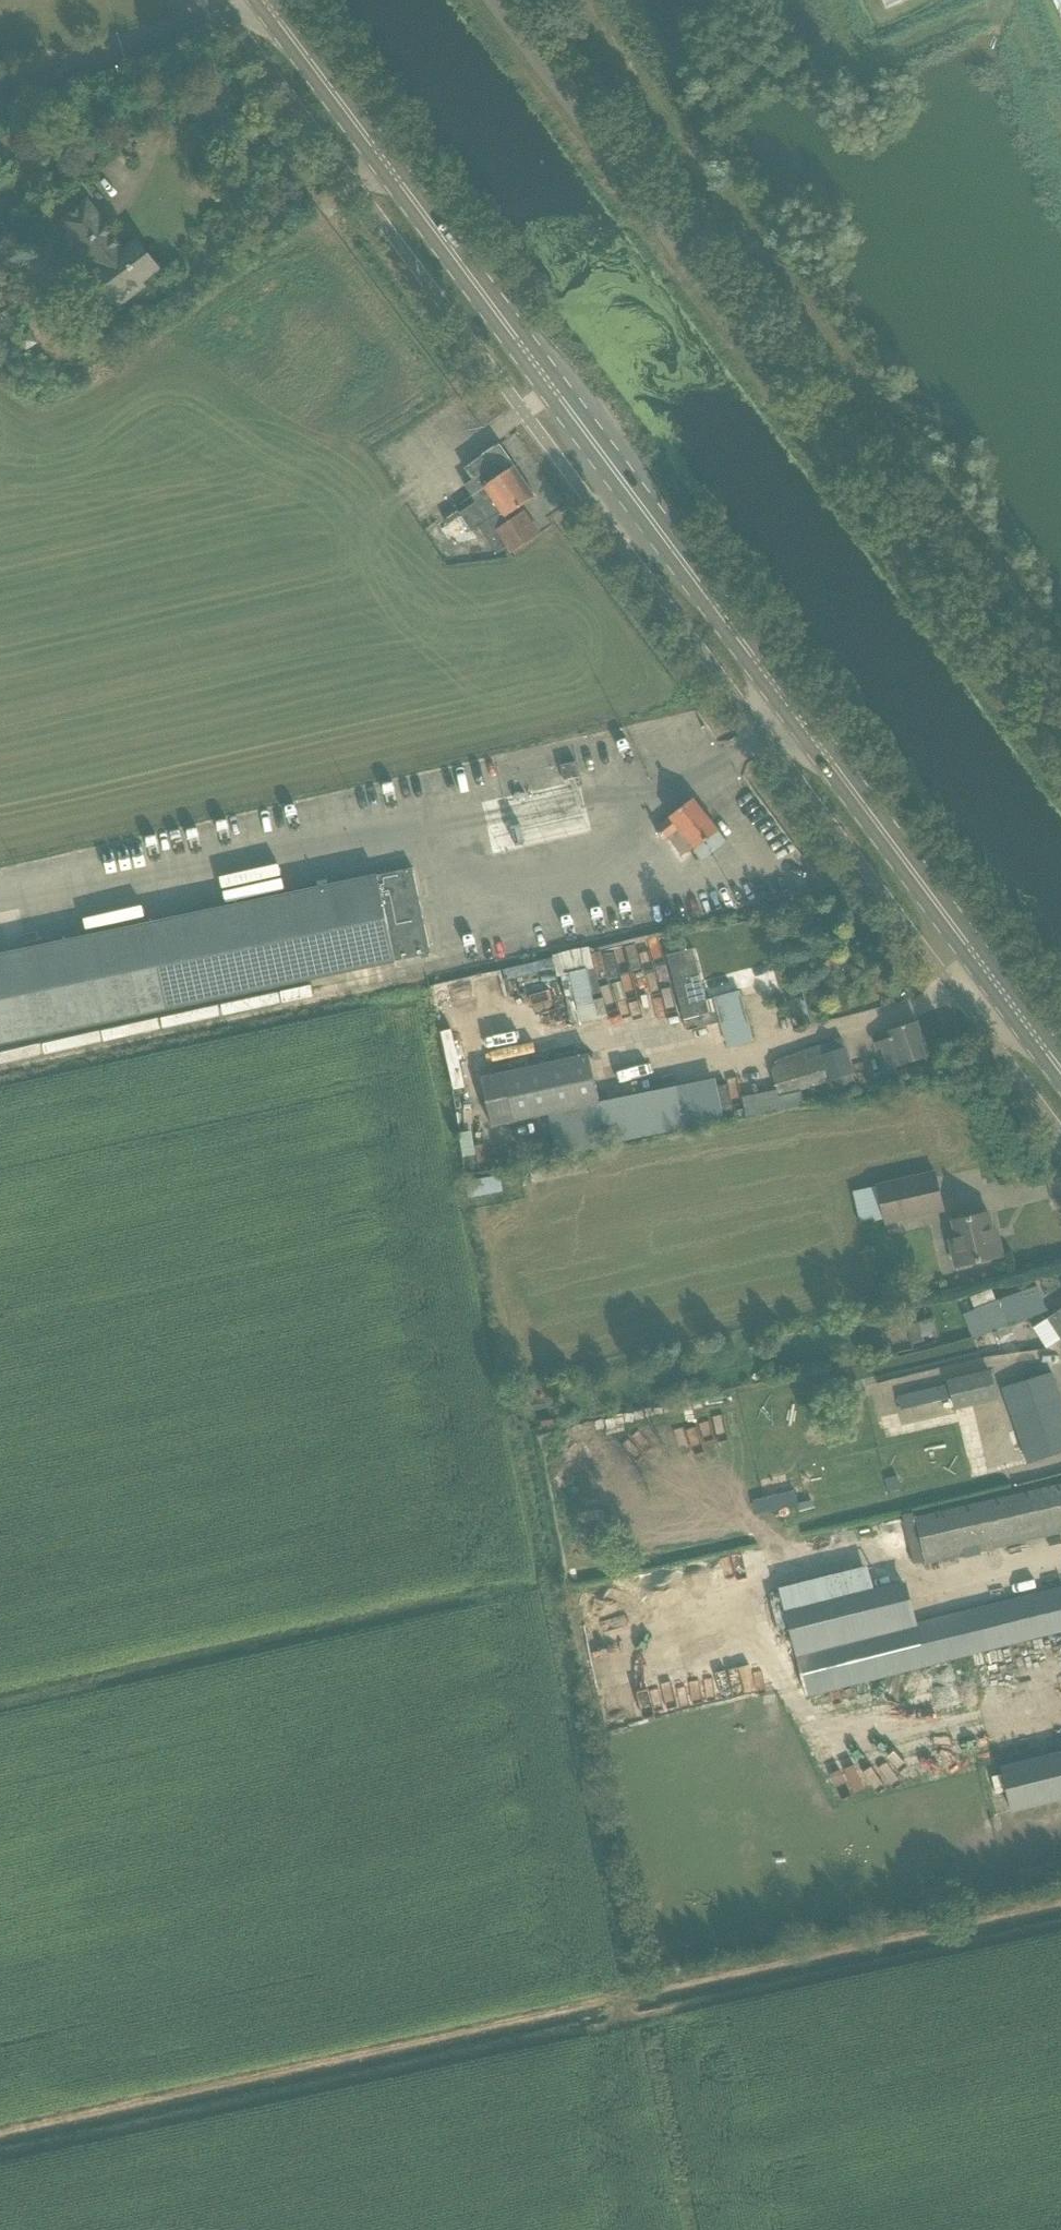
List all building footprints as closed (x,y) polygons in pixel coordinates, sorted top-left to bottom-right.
[(887,9),(906,0),(883,0),(887,9)] [(62,220),(75,238),(92,260),(88,263),(95,272),(94,273),(118,305),(144,285),(141,281),(158,269),(137,241),(124,250),(87,201),(62,220)] [(466,484),(476,499),(517,470),(499,444),(478,458),(465,467),(473,479),(466,484)] [(477,501),(460,513),(473,532),(479,527),(497,553),(509,545),(514,552),(539,535),(522,511),(509,521),(506,516),(535,496),(517,470),(476,499),(477,501)] [(454,508),(443,516),(449,525),(461,517),(454,508)] [(575,761),(560,764),(564,780),(579,776),(575,761)] [(696,849),(702,844),(719,830),(693,799),(670,817),(670,818),(656,829),(664,840),(679,828),(696,849)] [(395,961),(431,953),(413,867),(392,872),(0,953),(0,1044),(395,961)] [(597,1016),(587,963),(592,962),(588,945),(558,951),(572,1021),(597,1016)] [(728,1047),(754,1041),(740,990),(715,997),(728,1047)] [(889,1069),(907,1063),(928,1056),(916,1021),(891,1029),(894,1037),(877,1042),(878,1047),(881,1046),(889,1069)] [(751,1094),(743,1096),(747,1118),(756,1116),(805,1106),(801,1090),(830,1081),(832,1089),(855,1082),(854,1081),(842,1040),(779,1059),(772,1070),(778,1089),(751,1094)] [(597,1100),(586,1052),(481,1075),(491,1123),(597,1100)] [(590,1104),(549,1112),(557,1154),(598,1146),(684,1129),(675,1087),(590,1104)] [(936,1172),(877,1186),(885,1223),(944,1209),(936,1172)] [(500,1176),(467,1181),(470,1197),(503,1191),(500,1176)] [(988,1212),(967,1217),(967,1216),(951,1220),(956,1237),(948,1239),(955,1268),(981,1261),(1002,1256),(998,1238),(995,1239),(988,1212)] [(998,1302),(978,1309),(987,1334),(1049,1311),(1040,1286),(998,1302)] [(1033,1327),(1045,1347),(1060,1338),(1059,1337),(1060,1335),(1060,1309),(1057,1312),(1047,1318),(1033,1327)] [(924,1341),(923,1337),(919,1322),(907,1325),(912,1344),(924,1341)] [(1002,1388),(1029,1464),(1060,1453),(1060,1397),(1052,1371),(1045,1373),(1002,1388)] [(998,1401),(992,1375),(898,1397),(901,1411),(954,1398),(957,1411),(998,1401)] [(903,1515),(915,1563),(924,1561),(925,1565),(1060,1533),(1060,1484),(915,1517),(914,1512),(903,1515)] [(753,1496),(755,1510),(797,1505),(795,1491),(753,1496)] [(786,1616),(805,1694),(956,1657),(1060,1631),(1060,1588),(913,1624),(904,1586),(786,1616)] [(1002,1767),(1013,1810),(1060,1797),(1060,1752),(1002,1767)]
